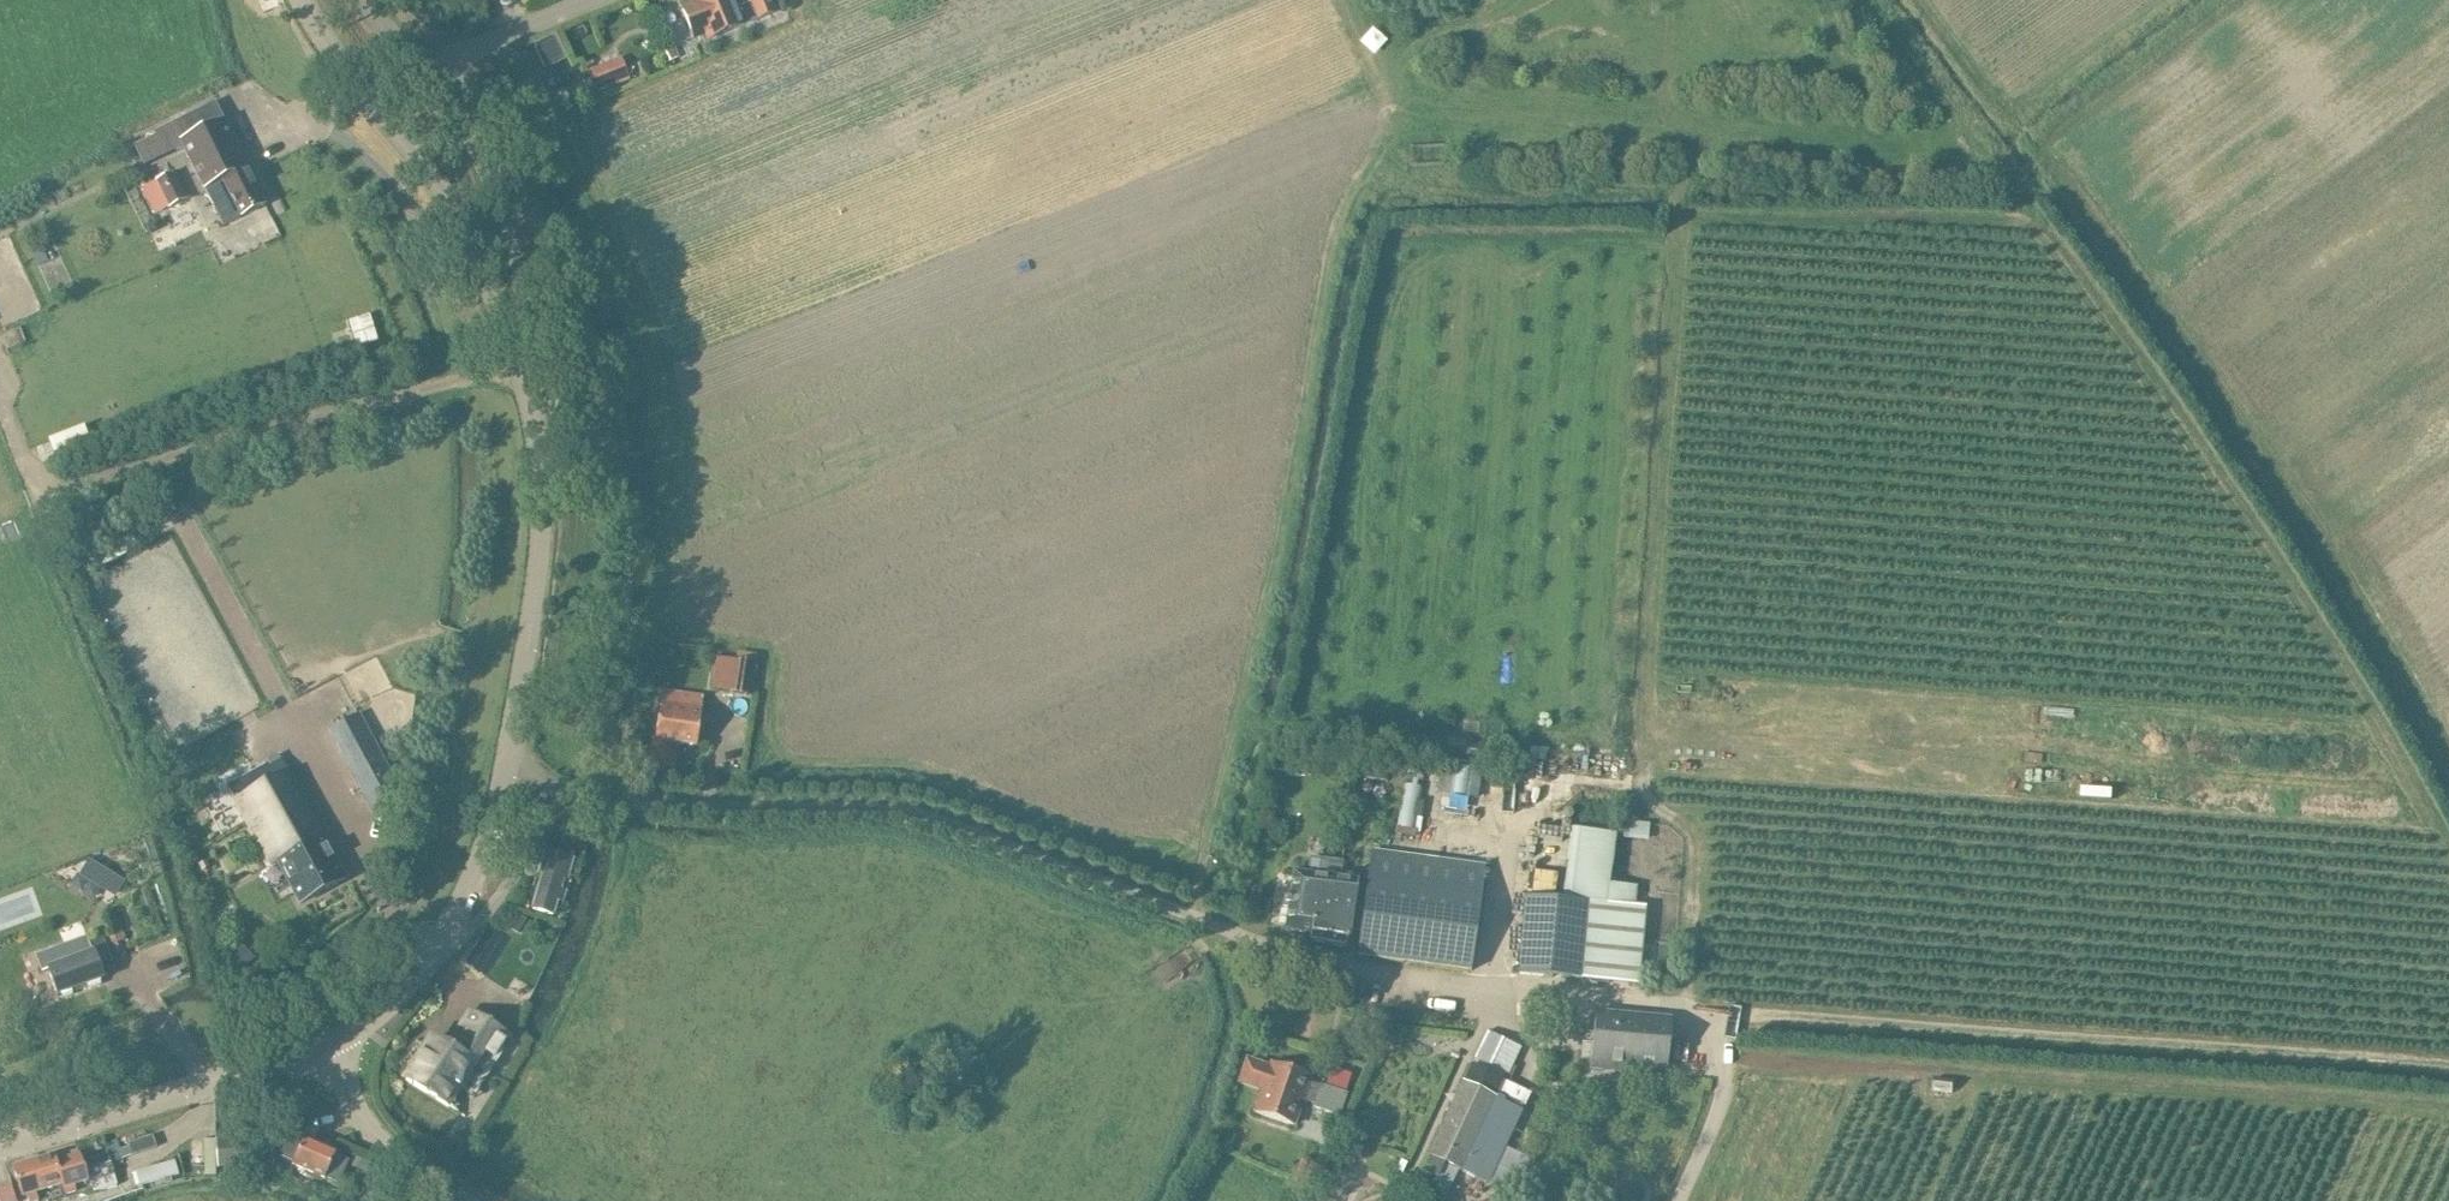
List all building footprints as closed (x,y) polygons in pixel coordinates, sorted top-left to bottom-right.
[(739,28),(754,22),(753,21),(758,19),(762,29),(773,25),(763,0),(728,0),(688,0),(690,6),(679,10),(691,42),(701,38),(703,43),(739,29),(739,28)] [(554,35),(532,45),(544,70),(566,59),(554,35)] [(587,72),(596,94),(630,80),(621,58),(587,72)] [(265,208),(213,103),(152,132),(154,136),(133,147),(143,167),(181,149),(202,192),(203,192),(221,230),(265,208)] [(186,201),(173,176),(155,184),(168,210),(186,201)] [(757,663),(758,654),(738,651),(737,661),(735,660),(731,695),(753,698),(757,663)] [(704,697),(664,691),(661,710),(657,741),(651,741),(647,768),(677,772),(682,742),(697,744),(704,697)] [(370,813),(403,795),(360,714),(327,731),(370,813)] [(1309,757),(1293,759),(1295,775),(1311,772),(1309,757)] [(344,881),(278,761),(228,789),(270,866),(275,864),(298,906),(344,881)] [(1423,766),(1406,764),(1393,826),(1411,829),(1423,766)] [(1478,772),(1439,767),(1436,794),(1474,800),(1478,772)] [(1622,821),(1621,839),(1647,841),(1649,824),(1622,821)] [(572,861),(579,834),(561,829),(551,839),(548,854),(544,852),(540,868),(545,870),(532,912),(552,918),(556,904),(562,906),(565,897),(559,895),(562,883),(565,884),(572,861)] [(1561,901),(1524,897),(1517,974),(1579,979),(1638,985),(1645,908),(1634,907),(1636,887),(1608,884),(1613,834),(1570,830),(1561,901)] [(1477,894),(1482,867),(1372,851),(1369,879),(1358,956),(1467,971),(1477,894)] [(1307,872),(1294,870),(1285,928),(1312,932),(1311,942),(1345,947),(1355,880),(1340,877),(1342,862),(1309,858),(1307,872)] [(111,875),(104,885),(118,893),(124,883),(111,875)] [(515,915),(506,928),(516,934),(524,921),(515,915)] [(111,962),(102,938),(88,942),(87,938),(36,957),(42,974),(49,972),(58,997),(103,981),(98,967),(111,962)] [(1670,1019),(1594,1012),(1589,1063),(1665,1070),(1670,1019)] [(417,1090),(399,1118),(400,1119),(402,1115),(439,1140),(456,1115),(463,1120),(464,1119),(447,1108),(461,1086),(460,1085),(470,1069),(482,1077),(506,1040),(470,1016),(447,1052),(431,1042),(405,1082),(417,1090)] [(1490,1067),(1503,1040),(1485,1032),(1472,1059),(1490,1067)] [(1270,1064),(1269,1069),(1246,1061),(1238,1084),(1261,1091),(1254,1114),(1293,1127),(1301,1101),(1312,1105),(1311,1108),(1339,1118),(1347,1095),(1319,1086),(1319,1087),(1307,1083),(1309,1077),(1270,1064)] [(1471,1066),(1429,1155),(1486,1182),(1519,1111),(1517,1110),(1524,1094),(1500,1083),(1502,1080),(1471,1066)] [(216,1137),(217,1166),(248,1164),(247,1135),(216,1137)] [(292,1163),(291,1166),(323,1180),(324,1180),(337,1186),(348,1163),(334,1156),(336,1153),(303,1138),(300,1145),(286,1138),(278,1156),(292,1163)] [(117,1186),(113,1173),(106,1152),(56,1169),(53,1157),(12,1169),(21,1199),(62,1187),(62,1189),(89,1181),(93,1194),(117,1186)] [(0,1188),(0,1200),(16,1200),(11,1184),(0,1188)]
